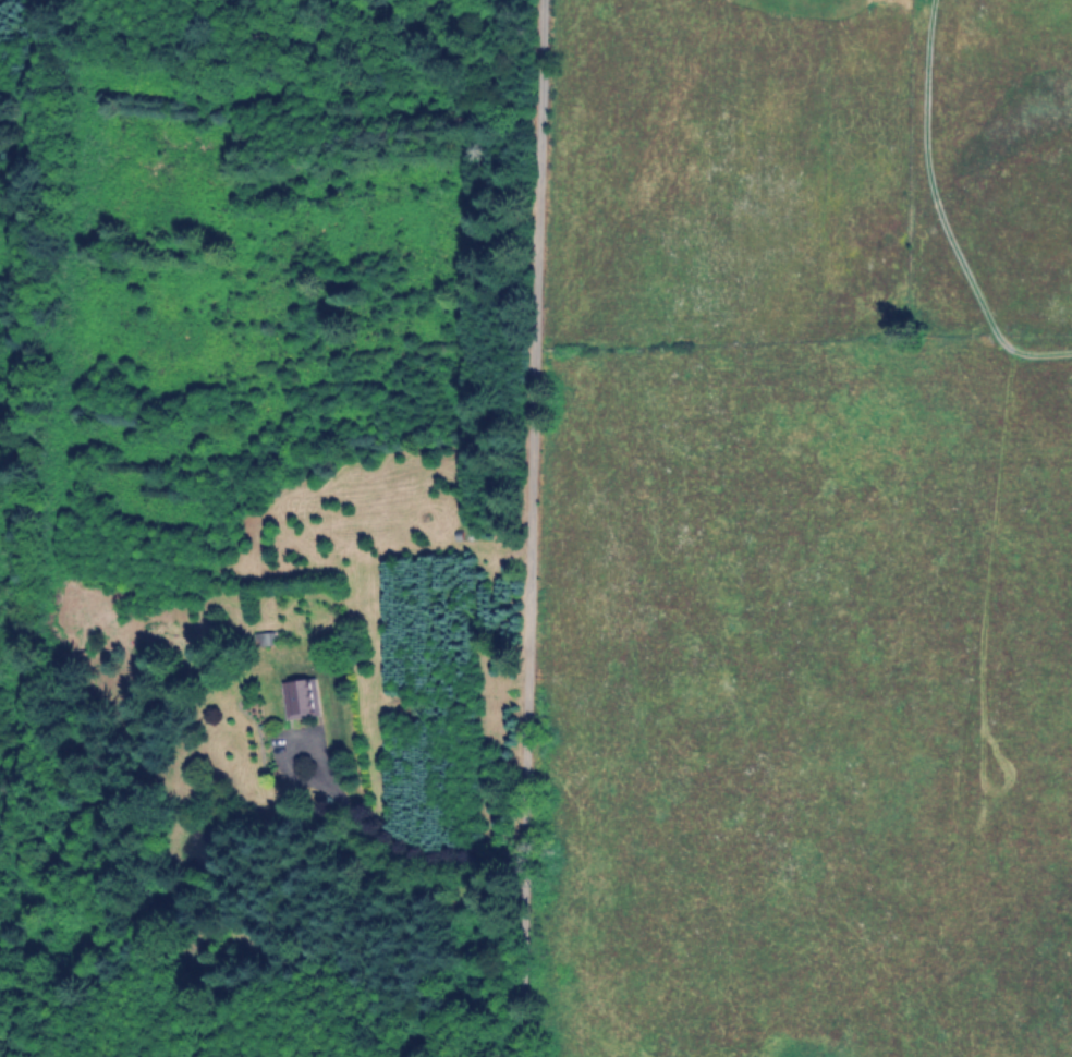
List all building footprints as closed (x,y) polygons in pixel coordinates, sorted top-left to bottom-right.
[(276,633),(258,633),(258,645),(276,645),(276,633)] [(323,715),(317,677),(283,682),(289,720),(323,715)]
